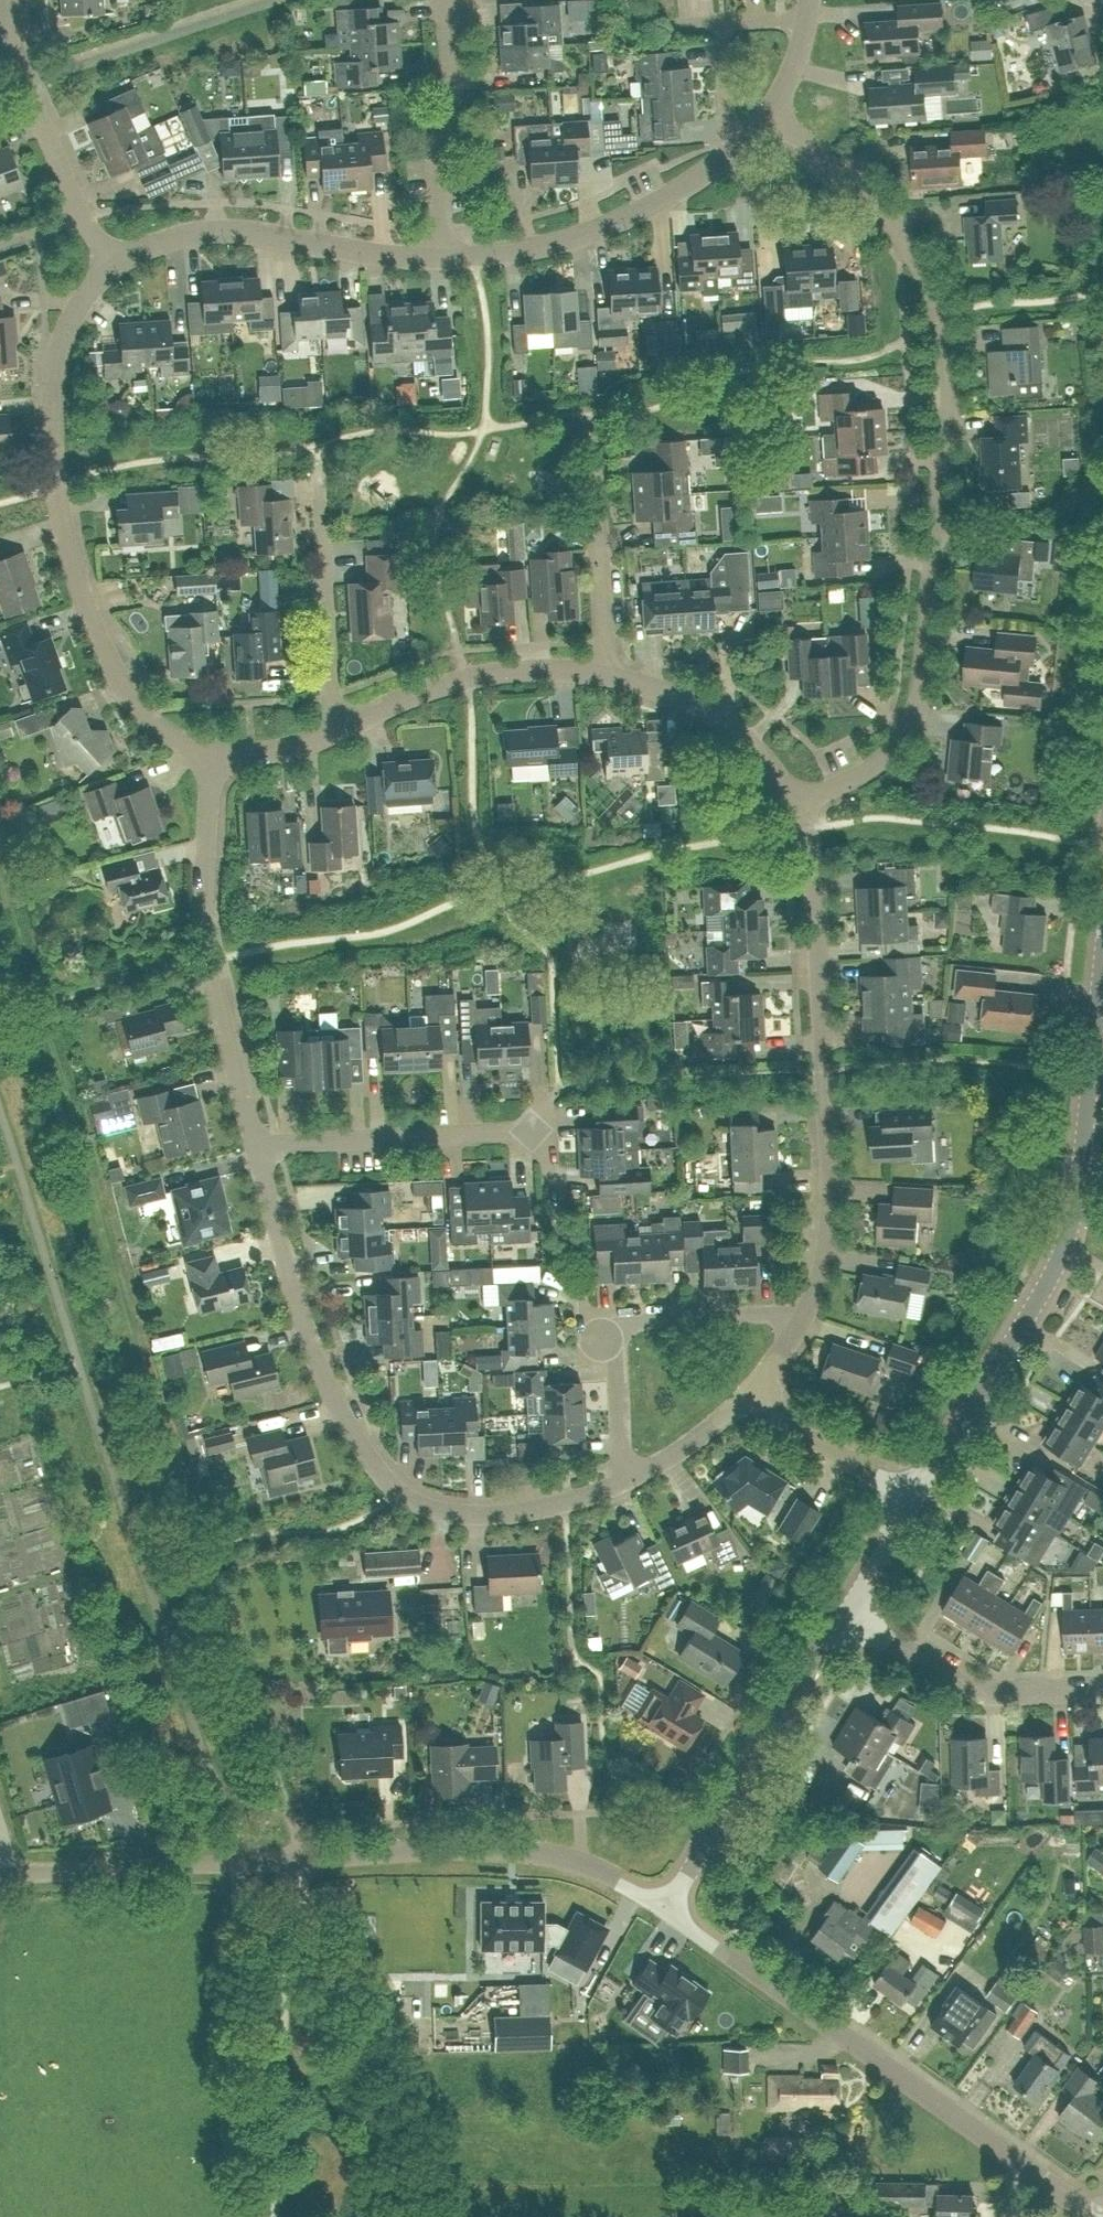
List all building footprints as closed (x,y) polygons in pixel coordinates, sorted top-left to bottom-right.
[(61,15),(86,13),(86,15),(103,14),(102,0),(60,0),(61,15)] [(505,16),(503,3),(488,5),(490,18),(505,16)] [(868,56),(902,54),(902,59),(907,63),(915,62),(919,58),(919,53),(920,53),(918,30),(943,28),(941,3),(899,6),(900,20),(866,23),(868,56)] [(521,23),(498,24),(499,48),(546,44),(560,43),(557,4),(520,6),(521,23)] [(1067,20),(1062,4),(1027,14),(1031,32),(1046,28),(1051,45),(1054,44),(1062,72),(1096,63),(1083,16),(1067,20)] [(338,48),(399,44),(397,21),(380,22),(379,7),(335,10),(338,48)] [(1007,34),(1002,19),(989,22),(994,37),(1007,34)] [(546,44),(499,48),(501,71),(547,67),(547,72),(562,71),(560,43),(546,44)] [(399,44),(338,48),(338,49),(349,48),(350,61),(334,62),(336,88),(370,86),(369,69),(400,67),(399,44)] [(647,96),(691,93),(689,67),(676,68),(675,50),(664,51),(635,53),(637,81),(646,80),(647,96)] [(590,53),(591,69),(604,68),(603,53),(590,53)] [(921,119),(919,95),(956,93),(955,80),(971,79),(970,64),(916,68),(917,83),(899,84),(899,87),(870,89),(873,122),(921,119)] [(526,71),(527,83),(547,81),(546,69),(526,71)] [(98,149),(134,133),(128,119),(144,112),(133,87),(105,101),(110,113),(86,123),(98,149)] [(492,94),(494,111),(514,110),(513,93),(492,94)] [(679,130),(678,121),(693,120),(691,93),(647,96),(648,112),(639,113),(641,140),(677,138),(677,134),(679,130)] [(194,106),(179,112),(194,146),(208,139),(208,137),(219,136),(222,179),(250,177),(246,116),(200,119),(194,106)] [(372,122),(387,120),(386,107),(371,108),(372,122)] [(273,114),(246,116),(250,177),(277,175),(276,144),(287,143),(286,116),(273,117),(273,114)] [(561,122),(561,136),(550,137),(553,184),(577,182),(574,152),(588,151),(586,120),(561,122)] [(134,133),(98,149),(109,175),(132,165),(138,177),(167,164),(162,153),(165,152),(153,125),(134,134),(134,133)] [(553,184),(550,137),(527,139),(526,125),(512,125),(514,156),(528,155),(530,185),(553,184)] [(603,129),(604,151),(632,149),(631,138),(621,139),(621,134),(612,135),(612,128),(603,129)] [(987,155),(985,129),(952,131),(953,145),(912,148),(915,187),(962,184),(960,157),(987,155)] [(342,143),(346,190),(370,188),(368,166),(384,165),(381,132),(356,133),(357,142),(342,143)] [(346,190),(342,143),(327,145),(326,136),(301,138),(305,171),(321,169),(323,192),(346,190)] [(22,186),(8,146),(0,149),(0,194),(22,186)] [(494,160),(504,159),(503,146),(493,146),(494,160)] [(145,184),(151,198),(180,185),(173,171),(145,184)] [(189,198),(216,199),(217,175),(189,174),(189,198)] [(1001,223),(1018,222),(1017,199),(988,201),(988,216),(965,217),(966,233),(969,233),(970,262),(1004,260),(1001,223)] [(713,233),(716,276),(730,275),(730,286),(753,284),(753,272),(739,273),(736,231),(713,233)] [(716,276),(713,233),(689,234),(692,276),(679,277),(679,289),(702,288),(702,277),(716,276)] [(807,246),(810,290),(822,289),(822,298),(839,297),(839,310),(857,308),(855,280),(838,281),(838,284),(833,284),(830,245),(807,246)] [(772,280),(772,285),(763,286),(765,321),(778,320),(783,320),(782,308),(811,306),(810,290),(807,246),(783,248),(785,276),(776,276),(772,280)] [(631,269),(634,313),(658,312),(655,268),(631,269)] [(634,313),(631,269),(607,271),(610,307),(596,308),(598,345),(626,343),(624,314),(634,313)] [(229,280),(232,319),(247,318),(248,330),(274,329),(272,296),(259,297),(258,278),(229,280)] [(232,319),(229,280),(201,282),(202,301),(186,302),(189,335),(217,333),(216,321),(232,319)] [(549,292),(551,332),(552,347),(578,346),(578,349),(592,348),(590,319),(576,320),(574,290),(549,292)] [(318,292),(321,337),(346,335),(347,346),(362,345),(359,306),(341,308),(339,291),(318,292)] [(321,337),(318,292),(297,294),(298,310),(279,312),(282,350),(297,349),(296,339),(321,337)] [(551,332),(549,292),(523,294),(525,324),(512,325),(514,353),(527,352),(526,333),(551,332)] [(452,374),(451,364),(448,322),(433,323),(431,301),(407,303),(411,349),(426,348),(426,357),(433,357),(434,375),(452,374)] [(370,326),(370,327),(373,361),(397,359),(396,350),(411,349),(407,303),(384,305),(385,318),(380,318),(377,321),(377,326),(371,327),(371,326),(370,326)] [(720,315),(722,333),(739,332),(738,313),(720,315)] [(846,314),(847,335),(865,334),(863,313),(846,314)] [(13,317),(0,318),(0,314),(0,366),(14,365),(12,333),(14,333),(13,317)] [(689,318),(678,319),(680,344),(691,343),(689,318)] [(679,359),(676,319),(657,320),(660,361),(679,359)] [(186,346),(171,347),(169,320),(143,322),(146,365),(159,365),(160,375),(187,373),(186,346)] [(780,340),(778,320),(765,321),(767,341),(780,340)] [(102,351),(104,379),(135,377),(134,366),(146,365),(143,322),(118,323),(120,349),(102,351)] [(1018,383),(1042,381),(1038,326),(1003,328),(1005,350),(989,351),(992,395),(1018,393),(1018,383)] [(596,370),(614,369),(614,350),(596,351),(596,370)] [(577,367),(579,394),(598,392),(596,365),(577,367)] [(259,402),(280,400),(279,374),(258,376),(259,402)] [(132,380),(134,392),(147,391),(145,379),(132,380)] [(514,399),(525,398),(524,379),(512,379),(514,399)] [(414,381),(400,383),(401,405),(415,404),(414,381)] [(282,407),(307,406),(306,386),(281,388),(282,407)] [(834,434),(884,430),(882,407),(853,409),(851,391),(818,394),(820,421),(833,420),(834,434)] [(156,424),(174,423),(173,408),(155,409),(156,424)] [(7,415),(0,416),(0,449),(9,448),(7,415)] [(1027,441),(1026,415),(997,417),(998,437),(982,438),(984,460),(986,460),(987,489),(1021,487),(1018,442),(1027,441)] [(884,430),(834,434),(835,446),(822,447),(824,476),(857,474),(856,456),(885,454),(884,430)] [(149,447),(148,435),(132,436),(133,448),(149,447)] [(699,438),(700,454),(731,452),(730,436),(699,438)] [(634,496),(678,493),(677,475),(687,475),(684,439),(655,441),(655,457),(656,470),(632,472),(634,496)] [(775,470),(776,489),(791,488),(789,469),(775,470)] [(291,510),(290,499),(270,501),(269,485),(238,487),(239,508),(253,507),(256,553),(291,550),(289,510),(291,510)] [(795,506),(793,488),(778,489),(780,508),(795,506)] [(177,513),(175,491),(136,494),(137,508),(115,509),(118,545),(163,542),(161,514),(177,513)] [(678,493),(634,496),(636,521),(660,519),(661,532),(681,531),(682,543),(696,543),(695,529),(690,529),(689,510),(679,511),(678,493)] [(820,537),(867,534),(865,510),(847,511),(847,498),(809,501),(811,523),(819,522),(820,537)] [(722,540),(735,539),(734,522),(720,524),(722,540)] [(568,541),(583,540),(582,524),(563,525),(563,529),(567,529),(568,541)] [(867,534),(820,537),(821,551),(813,552),(814,576),(852,574),(851,558),(868,557),(867,534)] [(1018,592),(1019,580),(1034,581),(1038,541),(1023,540),(1021,555),(977,551),(974,588),(1018,592)] [(577,617),(574,570),(569,570),(568,550),(543,552),(543,559),(530,559),(532,588),(545,587),(547,619),(577,617)] [(685,588),(687,632),(714,630),(712,612),(749,609),(745,550),(721,552),(705,570),(706,579),(684,580),(685,588)] [(29,576),(31,576),(22,552),(2,559),(0,552),(0,604),(4,616),(39,604),(29,576)] [(400,590),(398,554),(366,556),(368,583),(348,584),(352,638),(391,635),(388,591),(400,590)] [(498,583),(465,585),(467,606),(480,605),(481,623),(513,621),(511,598),(524,597),(524,593),(522,569),(497,570),(498,583)] [(276,586),(275,571),(261,572),(262,587),(276,586)] [(175,595),(215,592),(214,572),(174,575),(175,595)] [(687,632),(685,588),(684,580),(641,583),(644,626),(661,625),(661,634),(687,632)] [(763,610),(783,609),(782,583),(761,584),(763,610)] [(831,599),(846,597),(845,584),(830,585),(831,599)] [(874,596),(858,597),(860,627),(876,626),(874,596)] [(279,644),(277,611),(249,613),(250,633),(233,634),(236,677),(264,675),(262,646),(279,644)] [(217,639),(215,612),(189,614),(190,627),(167,629),(170,675),(203,673),(202,654),(207,654),(206,640),(217,639)] [(780,617),(771,617),(772,636),(794,635),(793,626),(781,627),(780,617)] [(55,660),(58,659),(50,637),(33,643),(26,622),(0,631),(0,638),(10,664),(18,662),(32,700),(65,688),(55,660)] [(1029,664),(1033,665),(1036,636),(999,633),(998,650),(968,647),(965,682),(1007,687),(1006,704),(1040,708),(1042,683),(1027,682),(1029,664)] [(826,656),(829,695),(855,694),(853,664),(866,663),(864,634),(850,635),(852,654),(826,656)] [(829,695),(826,656),(801,657),(800,638),(786,639),(788,668),(801,667),(803,697),(829,695)] [(76,762),(87,774),(113,751),(109,739),(109,740),(106,731),(88,730),(80,708),(60,715),(49,726),(64,766),(76,762)] [(1003,727),(966,723),(964,740),(952,739),(948,779),(968,781),(969,777),(989,780),(993,744),(1001,745),(1003,727)] [(548,763),(549,776),(576,774),(574,747),(556,748),(554,725),(535,726),(535,728),(504,730),(505,750),(510,749),(511,765),(548,763)] [(590,729),(592,751),(606,750),(607,758),(604,758),(605,779),(630,777),(630,773),(645,772),(646,780),(664,779),(661,740),(645,741),(644,730),(621,732),(621,727),(590,729)] [(433,793),(431,760),(383,763),(384,775),(366,776),(369,812),(382,811),(381,797),(433,793)] [(161,831),(154,814),(156,813),(147,787),(118,797),(113,782),(84,792),(93,818),(112,811),(123,841),(138,835),(140,839),(161,831)] [(356,853),(353,805),(321,807),(323,842),(309,843),(311,869),(340,867),(339,854),(356,853)] [(300,866),(297,821),(282,822),(281,810),(246,812),(249,860),(280,858),(281,867),(300,866)] [(167,901),(159,869),(138,874),(135,859),(102,868),(108,891),(118,889),(124,912),(167,901)] [(879,887),(858,888),(860,915),(906,912),(906,899),(917,899),(915,868),(878,870),(879,887)] [(296,892),(305,892),(304,874),(294,874),(296,892)] [(723,929),(765,927),(764,909),(762,909),(761,899),(732,900),(732,885),(703,887),(704,914),(722,913),(723,929)] [(1036,897),(1006,894),(1002,932),(1006,933),(1004,951),(1031,954),(1032,949),(1043,950),(1046,915),(1034,914),(1036,897)] [(918,925),(907,925),(906,912),(860,915),(861,941),(883,940),(883,954),(920,952),(918,925)] [(765,927),(723,929),(724,946),(706,947),(708,973),(736,972),(735,957),(764,955),(764,945),(766,945),(765,927)] [(665,946),(676,945),(675,933),(664,934),(665,946)] [(911,1000),(910,987),(922,986),(920,956),(884,957),(884,975),(863,976),(865,1003),(911,1000)] [(485,982),(497,981),(497,969),(484,970),(485,982)] [(982,1026),(1034,1031),(1038,995),(994,990),(996,974),(958,970),(956,995),(985,999),(982,1026)] [(682,987),(681,975),(670,976),(671,987),(682,987)] [(712,1018),(761,1015),(760,996),(757,997),(757,993),(734,994),(734,979),(700,981),(701,1006),(711,1005),(712,1018)] [(426,1026),(409,1027),(412,1069),(440,1068),(439,1040),(455,1039),(454,1008),(453,993),(425,994),(426,1026)] [(532,1022),(545,1021),(544,994),(530,995),(532,1022)] [(500,1023),(499,1007),(474,1009),(473,1000),(460,1000),(461,1031),(475,1031),(476,1066),(502,1064),(500,1023)] [(912,1013),(911,1000),(865,1003),(866,1029),(887,1028),(888,1045),(924,1043),(923,1013),(912,1013)] [(175,1003),(155,1008),(156,1010),(137,1015),(134,1002),(103,1010),(107,1023),(114,1021),(121,1046),(129,1043),(132,1055),(166,1046),(163,1032),(181,1028),(175,1003)] [(395,1028),(380,1015),(380,1012),(363,1013),(365,1044),(382,1043),(383,1071),(412,1069),(409,1027),(395,1028)] [(761,1015),(712,1018),(713,1032),(696,1032),(698,1057),(738,1055),(737,1040),(763,1039),(761,1015)] [(526,1022),(500,1023),(502,1064),(528,1063),(526,1022)] [(944,1023),(943,1039),(962,1041),(963,1025),(944,1023)] [(319,1040),(322,1086),(348,1085),(346,1058),(361,1057),(359,1026),(331,1028),(332,1039),(319,1040)] [(322,1086),(319,1040),(306,1041),(305,1029),(277,1031),(279,1062),(294,1061),(295,1088),(322,1086)] [(461,1078),(459,1052),(448,1052),(449,1078),(461,1078)] [(208,1145),(200,1115),(203,1115),(199,1099),(175,1105),(171,1089),(137,1098),(143,1123),(156,1120),(165,1156),(208,1145)] [(646,1098),(647,1109),(655,1109),(655,1098),(646,1098)] [(107,1100),(90,1104),(95,1121),(112,1117),(107,1100)] [(618,1106),(614,1107),(595,1108),(596,1127),(579,1128),(580,1152),(637,1149),(637,1136),(633,1137),(632,1121),(643,1121),(642,1105),(618,1106)] [(932,1134),(931,1108),(902,1110),(903,1125),(871,1127),(873,1159),(914,1157),(913,1135),(932,1134)] [(731,1152),(776,1150),(774,1129),(758,1129),(756,1110),(729,1111),(731,1152)] [(637,1149),(580,1152),(581,1175),(589,1175),(598,1174),(598,1184),(599,1193),(600,1193),(600,1194),(609,1194),(618,1193),(633,1192),(649,1191),(648,1179),(647,1167),(643,1167),(639,1167),(637,1149)] [(776,1150),(731,1152),(732,1165),(727,1165),(728,1180),(732,1180),(733,1193),(761,1191),(760,1172),(777,1171),(776,1150)] [(172,1190),(179,1221),(181,1221),(186,1241),(229,1230),(221,1198),(223,1198),(218,1176),(186,1184),(186,1187),(172,1190)] [(163,1193),(159,1178),(124,1186),(129,1205),(138,1203),(137,1200),(163,1193)] [(489,1231),(503,1231),(503,1242),(529,1240),(527,1210),(512,1211),(510,1180),(486,1181),(489,1231)] [(412,1183),(412,1195),(441,1194),(440,1181),(412,1183)] [(489,1231),(486,1181),(463,1182),(464,1214),(449,1215),(451,1245),(477,1243),(476,1232),(489,1231)] [(668,1181),(669,1189),(677,1189),(677,1181),(668,1181)] [(933,1221),(934,1189),(899,1187),(898,1204),(879,1203),(878,1218),(876,1218),(874,1220),(873,1223),(873,1225),(875,1227),(878,1228),(877,1243),(916,1245),(918,1220),(933,1221)] [(382,1229),(381,1215),(390,1215),(389,1190),(350,1192),(351,1207),(334,1208),(336,1231),(382,1229)] [(727,1243),(729,1285),(755,1283),(753,1248),(771,1247),(769,1214),(741,1216),(743,1242),(727,1243)] [(666,1279),(664,1244),(680,1243),(678,1216),(662,1217),(662,1222),(650,1223),(650,1234),(637,1234),(640,1281),(666,1279)] [(640,1281),(637,1234),(625,1235),(625,1224),(594,1226),(596,1256),(612,1256),(614,1282),(640,1281)] [(683,1252),(701,1251),(703,1286),(729,1285),(727,1243),(701,1245),(700,1224),(682,1224),(683,1252)] [(382,1229),(336,1231),(337,1255),(354,1254),(354,1270),(393,1268),(391,1243),(383,1243),(382,1229)] [(249,1300),(241,1266),(218,1272),(213,1255),(185,1262),(198,1313),(222,1307),(222,1310),(233,1307),(232,1305),(249,1300)] [(515,1266),(516,1282),(539,1281),(538,1265),(515,1266)] [(911,1289),(926,1292),(930,1271),(900,1265),(897,1280),(865,1274),(858,1309),(906,1318),(911,1289)] [(166,1281),(163,1268),(141,1273),(144,1286),(166,1281)] [(448,1269),(449,1285),(460,1284),(459,1268),(448,1269)] [(432,1286),(448,1285),(447,1270),(431,1271),(432,1286)] [(969,1290),(971,1274),(957,1272),(955,1289),(969,1290)] [(411,1316),(410,1301),(419,1301),(418,1276),(379,1278),(380,1294),(363,1295),(365,1318),(411,1316)] [(507,1326),(552,1324),(550,1303),(534,1304),(533,1283),(498,1285),(499,1304),(506,1304),(507,1326)] [(411,1316),(365,1318),(366,1342),(383,1341),(384,1356),(422,1354),(421,1330),(412,1330),(411,1316)] [(552,1324),(507,1326),(508,1349),(501,1349),(502,1369),(537,1367),(536,1346),(553,1345),(552,1324)] [(209,1384),(230,1379),(234,1396),(277,1385),(269,1352),(247,1358),(243,1341),(201,1351),(209,1384)] [(838,1385),(839,1383),(868,1393),(880,1359),(834,1343),(822,1378),(825,1379),(824,1381),(824,1385),(827,1389),(831,1390),(835,1389),(838,1385)] [(887,1364),(913,1372),(920,1353),(894,1344),(887,1364)] [(458,1372),(468,1377),(468,1391),(481,1390),(481,1372),(463,1363),(458,1372)] [(525,1395),(527,1395),(528,1413),(542,1412),(542,1413),(584,1411),(584,1398),(581,1399),(580,1382),(545,1384),(544,1369),(513,1370),(514,1386),(524,1386),(525,1395)] [(1086,1414),(1102,1424),(1102,1381),(1094,1376),(1088,1387),(1080,1382),(1067,1402),(1086,1414)] [(438,1408),(441,1454),(464,1453),(463,1436),(477,1435),(475,1397),(453,1398),(453,1407),(438,1408)] [(441,1454),(438,1408),(424,1408),(423,1400),(399,1401),(401,1439),(416,1438),(417,1455),(441,1454)] [(1094,1445),(1102,1430),(1102,1424),(1086,1414),(1067,1402),(1056,1422),(1094,1445)] [(582,1423),(585,1423),(584,1411),(542,1413),(543,1431),(527,1432),(527,1442),(517,1442),(518,1458),(549,1457),(548,1441),(583,1439),(582,1423)] [(1094,1445),(1056,1422),(1043,1442),(1081,1465),(1094,1445)] [(280,1429),(246,1438),(253,1465),(264,1463),(269,1484),(316,1472),(307,1438),(284,1444),(280,1429)] [(204,1437),(208,1453),(235,1447),(231,1431),(204,1437)] [(746,1502),(766,1514),(785,1482),(744,1456),(712,1481),(735,1511),(746,1502)] [(12,1481),(34,1478),(31,1463),(10,1467),(12,1481)] [(1030,1464),(1018,1484),(1070,1516),(1088,1487),(1055,1467),(1050,1476),(1030,1464)] [(1018,1484),(1006,1503),(1044,1527),(1059,1536),(1070,1516),(1018,1484)] [(778,1529),(800,1543),(819,1512),(796,1499),(778,1529)] [(1006,1503),(994,1523),(1001,1528),(1020,1540),(1013,1551),(1036,1565),(1054,1535),(1043,1528),(1044,1527),(1006,1503)] [(738,1556),(726,1528),(713,1534),(704,1513),(662,1531),(676,1562),(708,1547),(716,1566),(738,1556)] [(976,1562),(989,1539),(976,1531),(962,1553),(976,1562)] [(592,1544),(605,1572),(597,1576),(605,1593),(630,1581),(631,1585),(651,1575),(657,1589),(673,1582),(655,1543),(643,1548),(635,1533),(613,1543),(610,1536),(592,1544)] [(1074,1545),(1085,1552),(1092,1540),(1081,1533),(1074,1545)] [(1099,1560),(1102,1553),(1102,1546),(1095,1541),(1088,1553),(1099,1560)] [(364,1553),(365,1574),(418,1570),(417,1550),(410,1550),(385,1552),(364,1553)] [(538,1574),(537,1554),(486,1557),(488,1584),(472,1585),(474,1611),(503,1610),(502,1592),(537,1590),(536,1574),(538,1574)] [(964,1629),(997,1575),(988,1569),(979,1585),(964,1576),(942,1611),(957,1620),(955,1624),(964,1629)] [(988,1639),(1010,1604),(995,1595),(1005,1580),(997,1575),(964,1629),(972,1634),(974,1630),(988,1639)] [(1073,1610),(1073,1592),(1080,1592),(1080,1577),(1056,1577),(1056,1592),(1063,1592),(1063,1604),(1065,1651),(1066,1651),(1066,1656),(1076,1656),(1076,1651),(1093,1650),(1092,1609),(1073,1610)] [(66,1590),(46,1590),(46,1610),(66,1610),(66,1590)] [(371,1639),(371,1634),(390,1633),(387,1591),(319,1595),(321,1637),(345,1635),(345,1641),(371,1639)] [(1056,1592),(1052,1592),(1051,1605),(1063,1604),(1063,1592),(1056,1592)] [(664,1615),(672,1620),(684,1602),(675,1596),(664,1615)] [(1034,1597),(1025,1613),(1010,1604),(988,1639),(1002,1647),(1000,1652),(1008,1657),(1011,1653),(1012,1653),(1033,1618),(1043,1602),(1034,1597)] [(678,1656),(724,1683),(742,1653),(709,1633),(718,1619),(690,1602),(676,1624),(692,1634),(678,1656)] [(1093,1650),(1102,1650),(1102,1609),(1092,1609),(1093,1650)] [(634,1678),(641,1665),(626,1655),(618,1668),(634,1678)] [(491,1704),(498,1685),(484,1680),(477,1699),(491,1704)] [(702,1719),(691,1713),(702,1695),(679,1680),(668,1698),(664,1696),(646,1725),(684,1748),(702,1719)] [(86,1722),(111,1715),(111,1713),(110,1714),(102,1689),(61,1702),(62,1706),(65,1715),(82,1710),(86,1722)] [(845,1725),(887,1751),(894,1740),(903,1745),(916,1724),(892,1709),(884,1722),(857,1706),(845,1725)] [(565,1787),(564,1772),(564,1765),(583,1764),(581,1722),(555,1723),(556,1739),(530,1740),(531,1766),(534,1766),(534,1788),(565,1787)] [(402,1756),(400,1725),(372,1726),(372,1731),(338,1733),(340,1758),(336,1762),(336,1774),(345,1781),(357,1781),(361,1776),(390,1775),(389,1757),(402,1756)] [(896,1756),(887,1751),(845,1725),(833,1745),(860,1761),(852,1774),(877,1789),(896,1756)] [(1023,1779),(1044,1779),(1045,1800),(1070,1800),(1069,1767),(1056,1767),(1055,1735),(1022,1736),(1023,1779)] [(1089,1737),(1090,1766),(1076,1766),(1077,1795),(1101,1794),(1101,1785),(1102,1784),(1102,1737),(1089,1737)] [(1002,1794),(1001,1769),(988,1769),(987,1738),(954,1739),(955,1785),(974,1785),(975,1795),(1002,1794)] [(495,1777),(494,1746),(466,1747),(466,1744),(431,1746),(433,1794),(468,1792),(468,1778),(495,1777)] [(52,1783),(57,1799),(64,1820),(86,1814),(86,1815),(90,1813),(108,1807),(102,1789),(106,1788),(101,1771),(97,1772),(90,1746),(68,1753),(67,1752),(63,1753),(63,1754),(45,1760),(52,1783)] [(927,1757),(920,1769),(937,1780),(940,1775),(932,1769),(936,1763),(927,1757)] [(919,1812),(937,1814),(940,1783),(922,1781),(919,1812)] [(1076,1809),(1076,1823),(1091,1823),(1090,1809),(1076,1809)] [(866,1843),(853,1835),(845,1830),(819,1867),(839,1881),(866,1843)] [(893,1936),(947,1860),(925,1844),(870,1921),(893,1936)] [(819,1864),(824,1855),(813,1848),(807,1856),(819,1864)] [(945,1902),(952,1890),(940,1883),(933,1894),(945,1902)] [(977,1922),(985,1909),(957,1891),(949,1905),(977,1922)] [(989,1925),(1007,1938),(1016,1926),(1024,1931),(1035,1916),(1008,1897),(989,1925)] [(840,1956),(845,1948),(855,1956),(876,1927),(848,1907),(847,1909),(835,1900),(826,1913),(830,1915),(815,1936),(840,1956)] [(544,1902),(482,1902),(482,1949),(544,1949),(544,1943),(554,1943),(560,1947),(557,1953),(584,1967),(605,1928),(578,1914),(569,1931),(558,1924),(544,1924),(544,1902)] [(937,1937),(947,1921),(920,1905),(910,1922),(937,1937)] [(1085,1925),(1084,1925),(1085,1952),(1102,1951),(1102,1911),(1084,1911),(1085,1925)] [(917,2004),(938,1974),(924,1964),(913,1980),(902,1972),(910,1962),(897,1951),(875,1982),(905,2003),(908,1998),(917,2004)] [(857,1956),(835,1971),(855,2001),(877,1986),(857,1956)] [(653,1989),(661,1996),(649,2012),(676,2031),(688,2015),(690,2016),(708,1991),(670,1964),(665,1971),(650,1960),(634,1981),(650,1993),(653,1989)] [(1007,2011),(1013,2003),(1018,1996),(997,1981),(985,1996),(1007,2011)] [(526,1984),(525,2011),(548,2012),(549,1984),(526,1984)] [(974,2045),(990,2021),(996,2013),(982,2003),(957,1987),(955,1991),(946,2003),(932,2023),(961,2044),(965,2038),(974,2045)] [(1021,2000),(1012,2014),(1016,2016),(1008,2029),(1020,2037),(1038,2011),(1021,2000)] [(493,2017),(494,2050),(550,2048),(549,2015),(493,2017)] [(1059,2066),(1068,2053),(1036,2029),(1024,2046),(1035,2054),(1015,2082),(1039,2099),(1061,2067),(1059,2066)] [(722,2072),(748,2072),(747,2048),(722,2048),(722,2072)] [(832,2105),(838,2105),(839,2066),(821,2065),(821,2077),(770,2076),(769,2107),(832,2108),(832,2105)] [(1092,2094),(1100,2082),(1078,2068),(1064,2087),(1075,2094),(1060,2117),(1081,2131),(1082,2129),(1097,2139),(1102,2130),(1102,2101),(1092,2094)] [(716,2134),(730,2133),(730,2112),(718,2111),(718,2116),(715,2116),(716,2134)] [(688,2173),(688,2185),(708,2185),(708,2172),(688,2173)] [(926,2206),(926,2181),(876,2180),(875,2205),(926,2206)] [(962,2195),(938,2194),(938,2216),(976,2216),(976,2206),(975,2206),(975,2195),(962,2195)]
